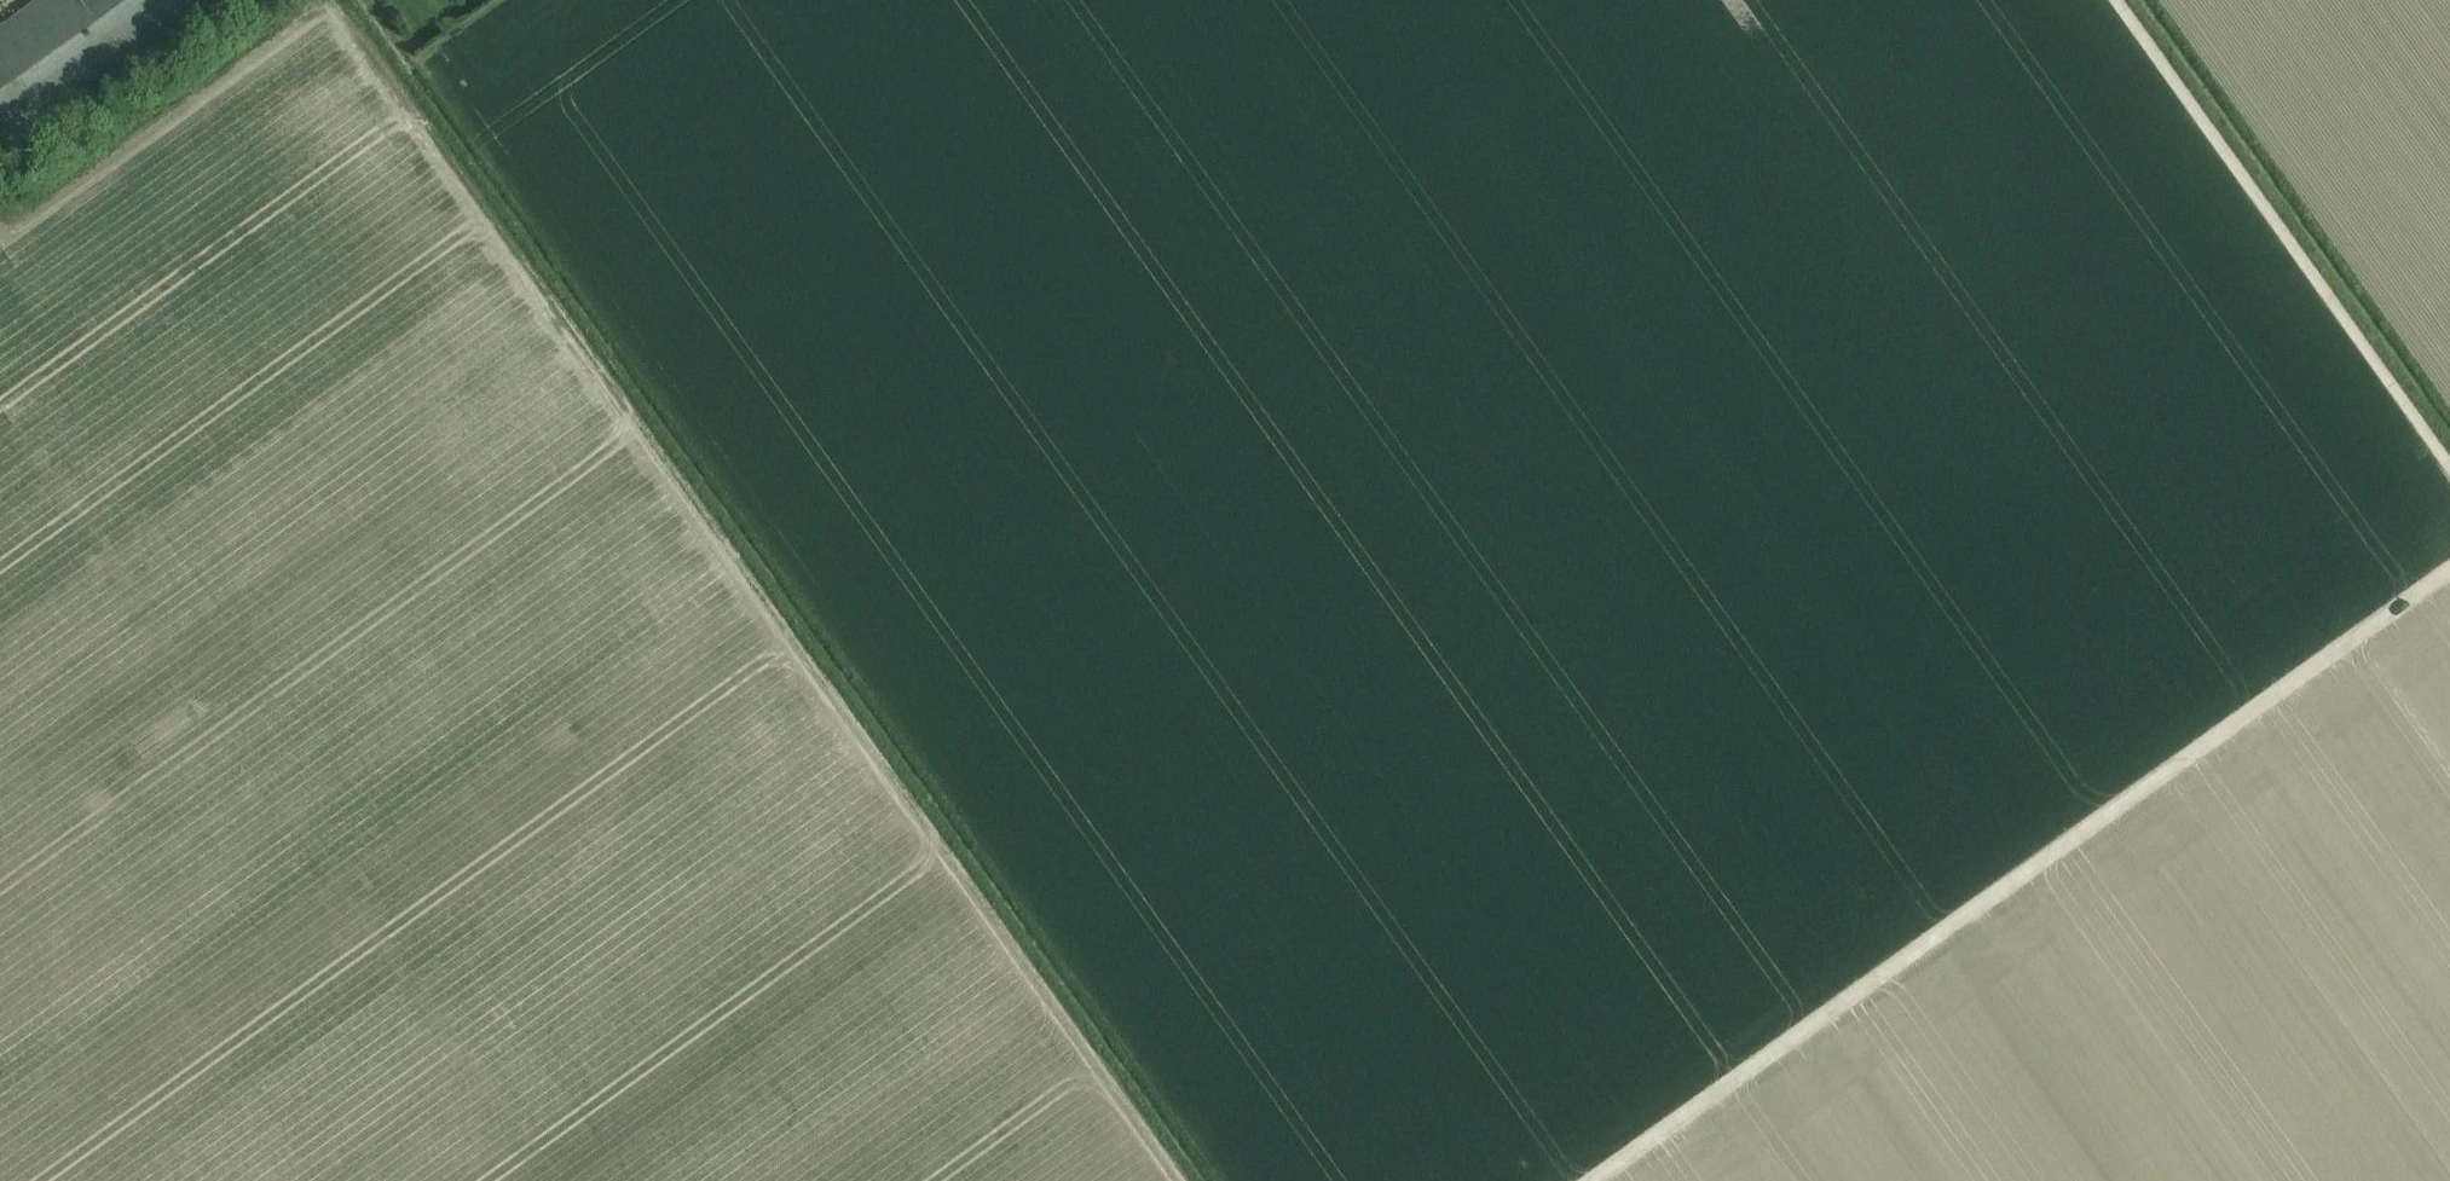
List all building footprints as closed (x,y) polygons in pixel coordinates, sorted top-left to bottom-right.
[(0,26),(0,137),(9,151),(220,0),(37,0),(0,26)]
